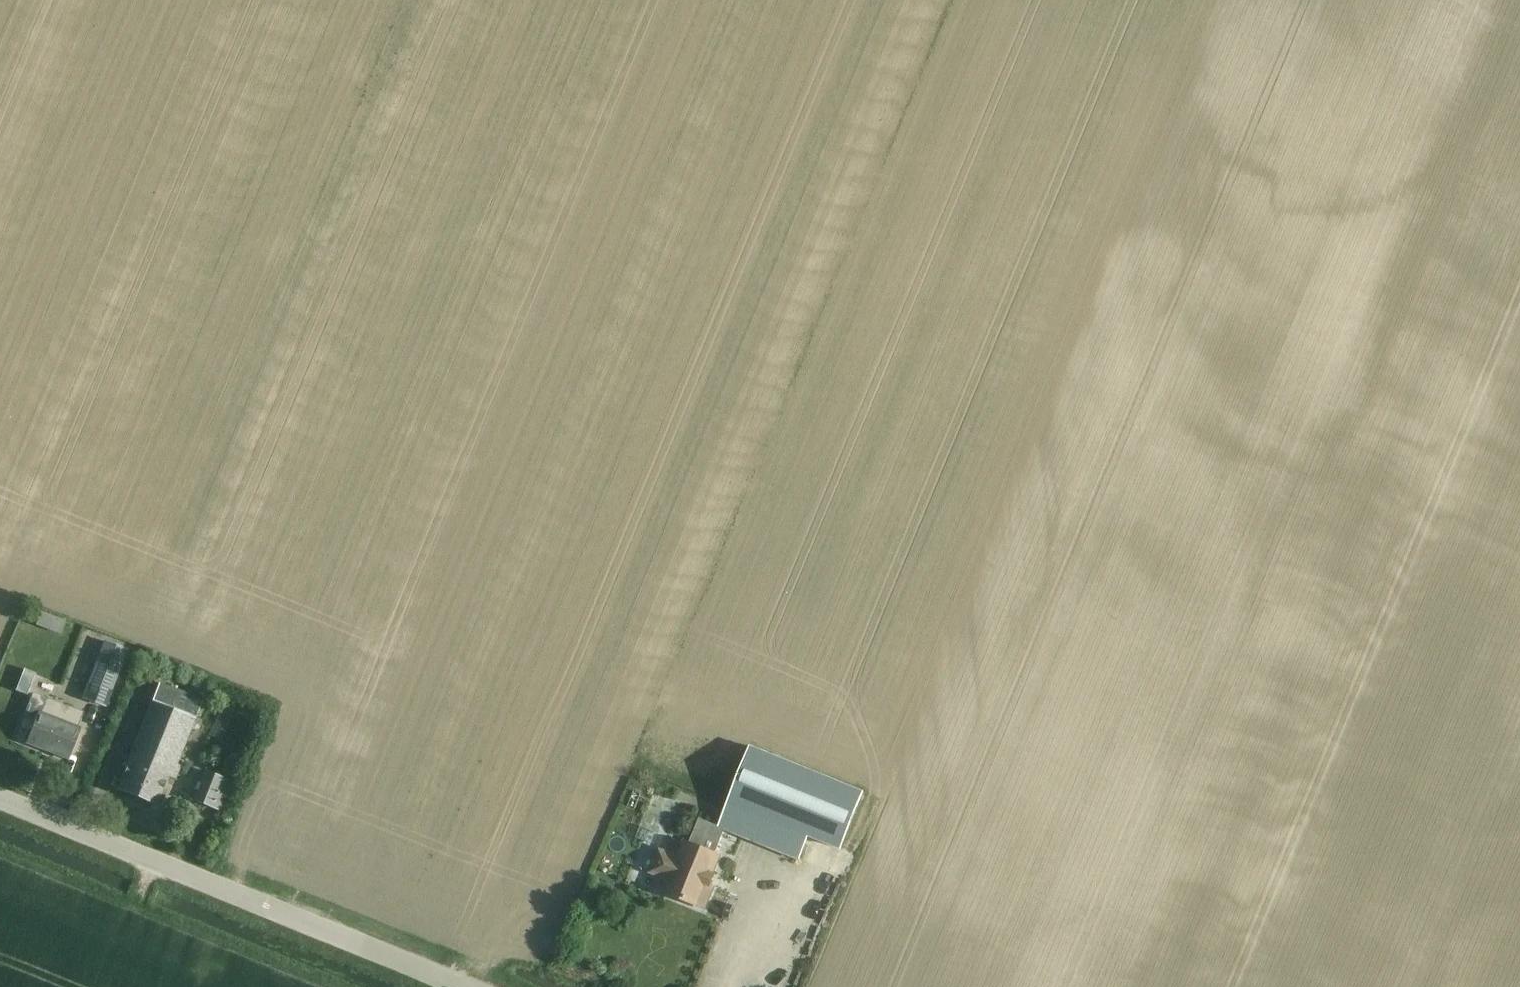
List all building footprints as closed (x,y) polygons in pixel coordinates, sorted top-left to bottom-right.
[(40,614),(35,628),(60,637),(65,623),(40,614)] [(82,698),(105,707),(127,649),(104,640),(82,698)] [(14,693),(26,698),(34,676),(22,671),(14,693)] [(193,719),(201,699),(159,683),(151,702),(130,753),(132,754),(116,789),(156,804),(167,777),(176,780),(181,766),(176,764),(194,719),(193,719)] [(67,759),(78,729),(75,727),(81,712),(32,692),(18,727),(30,732),(26,743),(67,759)] [(838,852),(862,796),(756,752),(724,827),(722,831),(792,860),(802,837),(838,852)] [(219,811),(227,794),(232,782),(205,771),(193,800),(219,811)] [(651,871),(669,879),(664,891),(703,907),(711,887),(708,886),(713,874),(710,873),(717,857),(713,855),(722,831),(724,827),(698,817),(687,843),(684,842),(677,858),(659,850),(651,871)]
